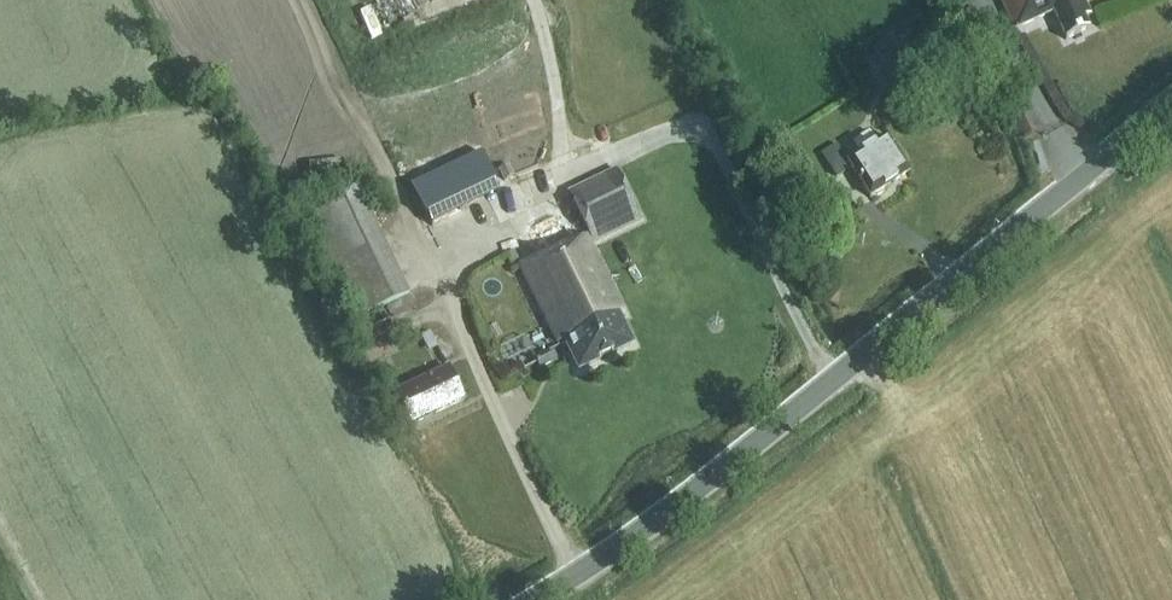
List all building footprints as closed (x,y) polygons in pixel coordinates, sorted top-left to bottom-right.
[(1015,30),(1053,13),(1066,42),(1089,31),(1084,20),(1091,17),(1083,0),(1001,0),(1015,30)] [(877,144),(870,133),(853,143),(860,155),(846,164),(836,148),(822,157),(836,179),(851,170),(870,199),(873,197),(878,198),(883,194),(884,190),(910,174),(887,138),(877,144)] [(487,149),(412,184),(424,209),(426,208),(432,222),(503,188),(496,175),(499,174),(487,149)] [(569,195),(592,244),(640,220),(617,171),(569,195)] [(354,321),(407,296),(355,185),(302,210),(354,321)] [(624,313),(590,245),(587,237),(567,247),(566,245),(521,267),(558,345),(565,342),(579,371),(631,345),(617,316),(624,313)] [(514,343),(537,331),(530,318),(507,330),(514,343)] [(551,358),(538,365),(540,370),(554,363),(551,358)] [(436,416),(464,402),(448,370),(396,395),(412,427),(413,426),(411,423),(434,412),(436,416)]
